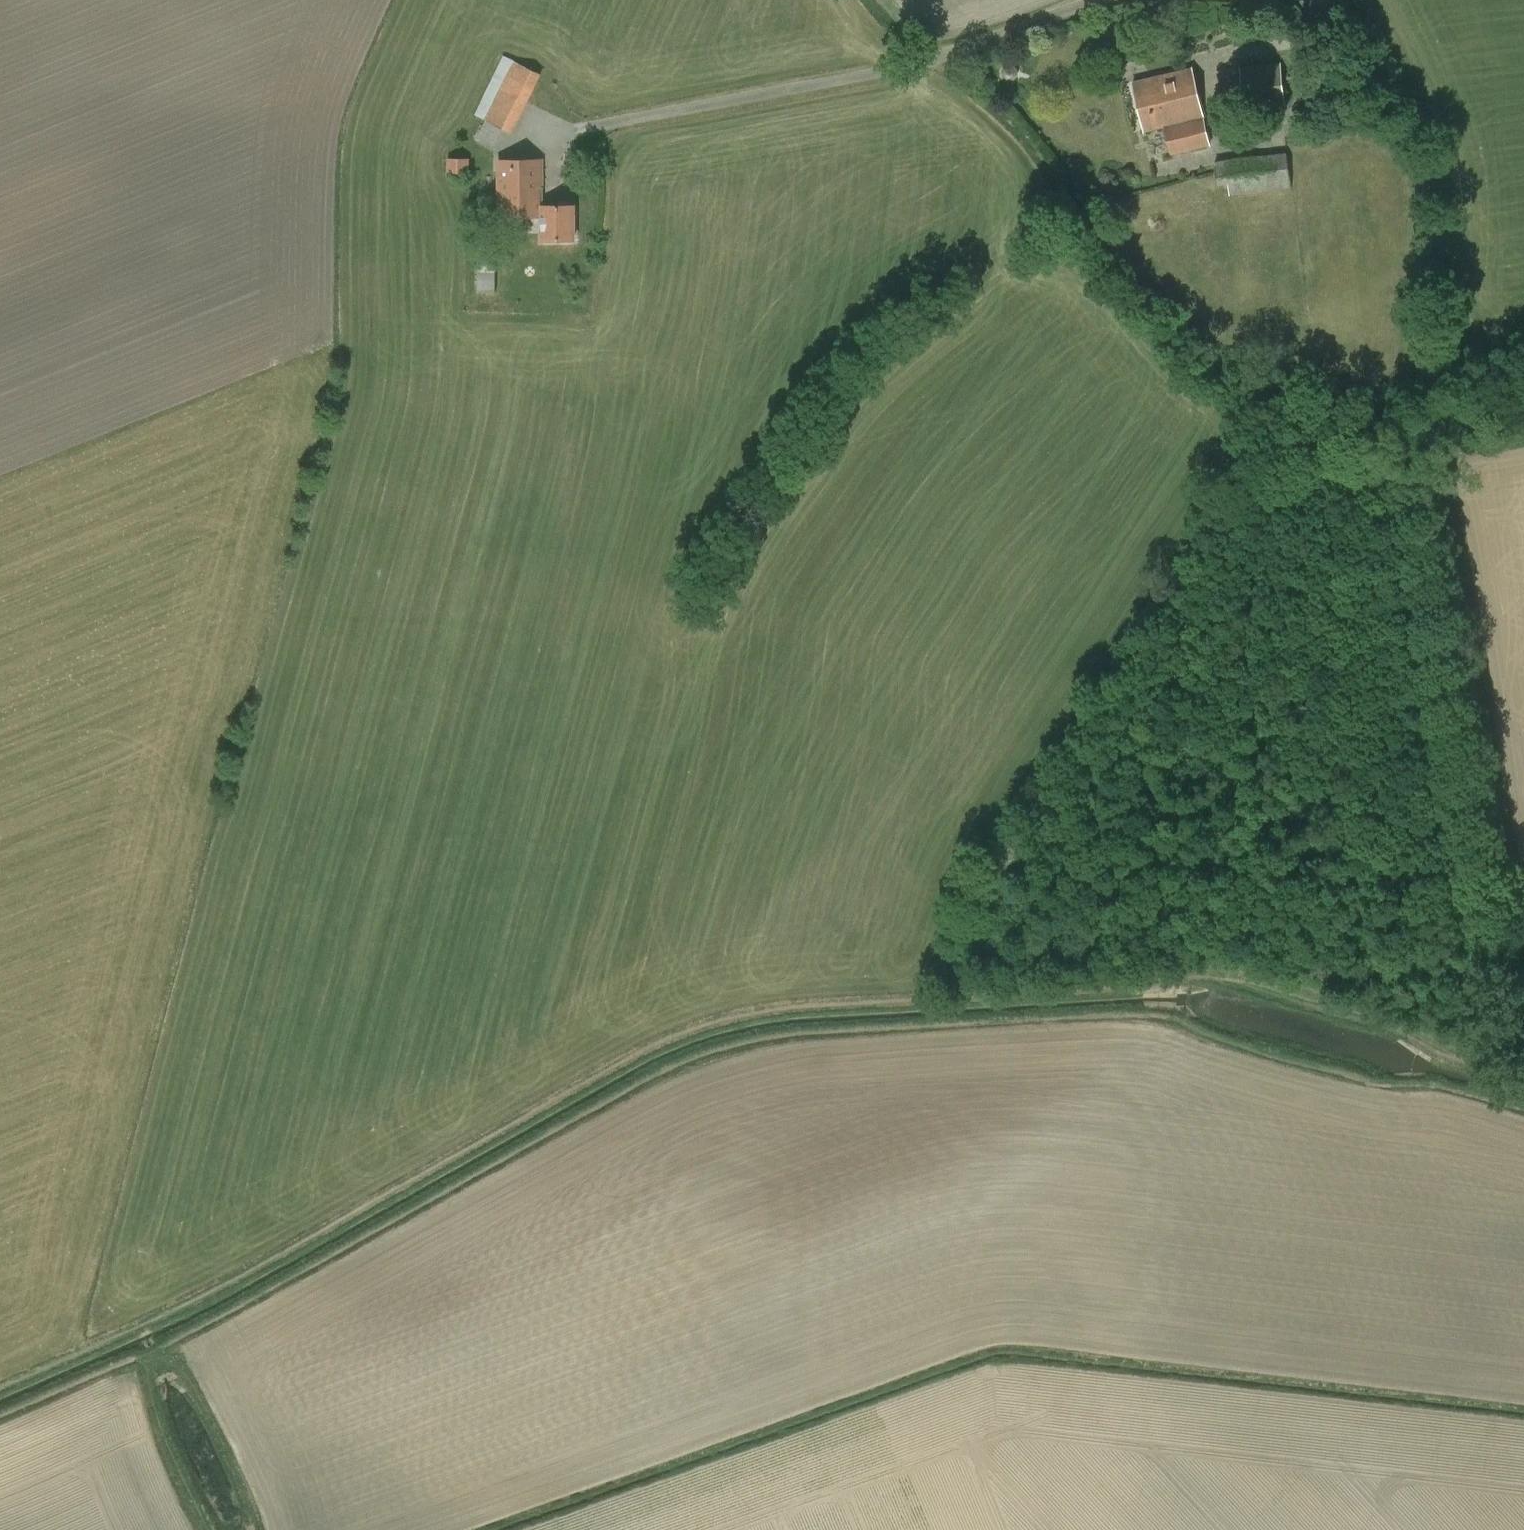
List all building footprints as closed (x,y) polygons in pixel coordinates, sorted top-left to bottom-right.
[(512,135),(542,75),(503,56),(474,115),(512,135)] [(1244,112),(1285,107),(1281,63),(1239,66),(1244,112)] [(1170,154),(1209,145),(1192,69),(1132,83),(1143,132),(1164,127),(1170,154)] [(1229,197),(1290,190),(1286,154),(1214,162),(1217,186),(1227,186),(1229,197)] [(447,173),(470,174),(470,158),(446,159),(447,173)] [(542,242),(574,241),(573,206),(542,206),(542,162),(499,163),(499,218),(542,218),(542,242)] [(496,294),(496,245),(477,245),(476,294),(496,294)]
